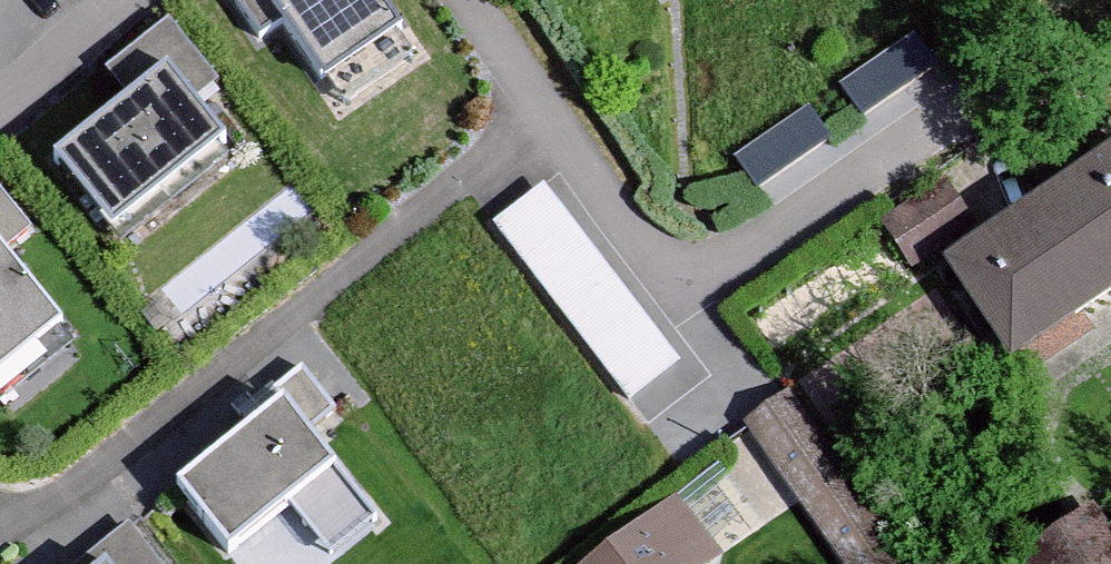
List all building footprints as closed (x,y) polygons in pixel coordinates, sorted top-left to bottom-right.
[(390,0),(262,0),(334,102),(420,41),(390,0)] [(940,62),(916,28),(855,72),(879,106),(940,62)] [(237,147),(158,57),(50,150),(129,240),(237,147)] [(837,138),(812,104),(751,148),(776,182),(837,138)] [(1110,320),(1110,166),(947,272),(1018,380),(1110,320)] [(626,410),(680,368),(543,193),(489,235),(626,410)] [(0,242),(0,394),(22,417),(98,343),(0,242)] [(299,378),(273,398),(284,410),(171,497),(223,563),(231,563),(290,518),(327,563),(342,563),(382,532),(337,477),(308,441),(334,420),(299,378)] [(681,508),(604,563),(721,563),(681,508)] [(1096,519),(1035,563),(1110,563),(1110,540),(1096,519)] [(96,563),(149,563),(122,531),(90,557),(96,563)]
